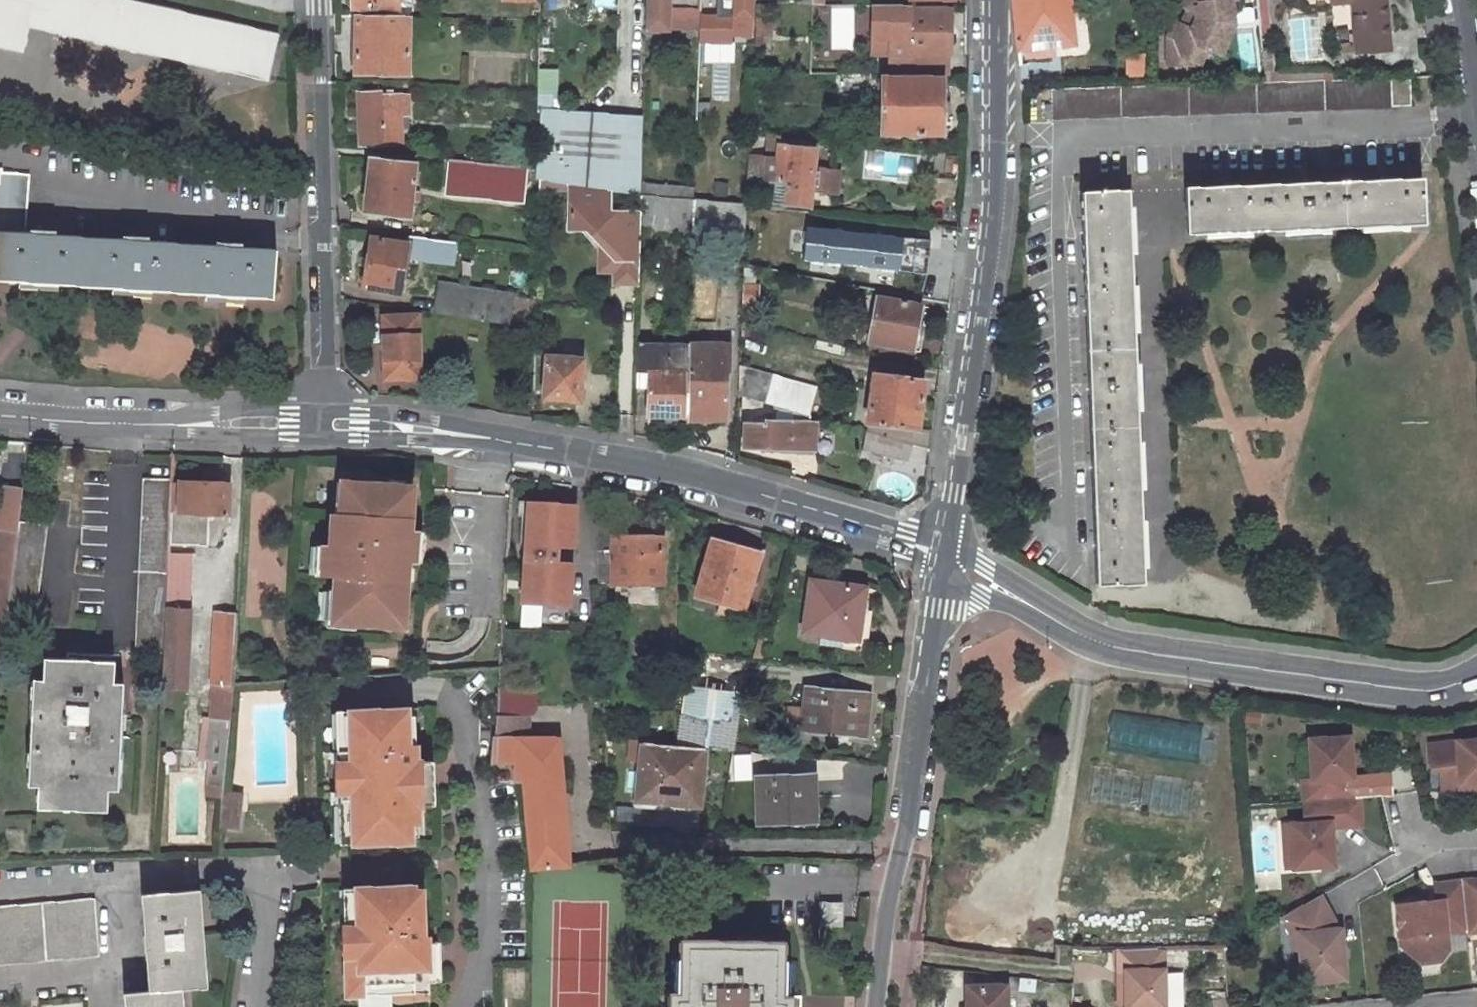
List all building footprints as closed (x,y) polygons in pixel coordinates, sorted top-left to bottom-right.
[(277,35),(135,0),(0,0),(0,41),(23,47),(29,23),(266,79),(277,35)] [(354,6),(377,4),(376,15),(408,16),(411,5),(411,0),(353,0),(354,6)] [(645,34),(670,35),(670,30),(671,8),(671,0),(646,0),(645,34)] [(734,14),(733,38),(755,38),(756,0),(734,0),(734,14)] [(1025,47),(1049,44),(1075,42),(1070,0),(1013,0),(1017,49),(1025,47)] [(1185,3),(1190,3),(1191,12),(1185,24),(1175,19),(1168,33),(1176,44),(1195,54),(1203,39),(1217,46),(1231,20),(1229,0),(1180,0),(1185,3)] [(1375,0),(1346,0),(1354,49),(1382,46),(1375,0)] [(1185,3),(1175,19),(1185,24),(1191,12),(1190,3),(1185,3)] [(377,4),(354,6),(354,14),(359,14),(376,15),(377,4)] [(699,9),(671,8),(670,30),(699,31),(699,13),(699,9)] [(948,75),(951,12),(909,11),(907,73),(948,75)] [(734,14),(699,13),(699,31),(699,42),(733,43),(733,38),(734,14)] [(357,72),(407,73),(408,16),(376,15),(359,14),(357,72)] [(1195,54),(1176,44),(1168,33),(1175,19),(1169,15),(1161,30),(1164,56),(1195,54)] [(774,46),(770,19),(757,21),(760,47),(774,46)] [(1026,56),(1050,53),(1049,44),(1025,47),(1026,56)] [(1389,100),(1406,99),(1404,71),(1049,85),(1050,104),(1042,104),(1042,118),(1389,104),(1389,100)] [(939,133),(941,80),(884,78),(882,131),(939,133)] [(383,97),(383,93),(360,93),(362,146),(403,145),(403,117),(411,118),(411,98),(383,97)] [(611,187),(642,190),(644,117),(550,114),(550,97),(537,97),(535,164),(535,180),(572,183),(611,187)] [(770,200),(783,201),(808,204),(810,187),(824,188),(826,167),(813,165),(815,148),(790,145),(778,144),(779,133),(771,132),(767,155),(756,153),(754,174),(773,177),(773,179),(770,200)] [(748,151),(747,173),(754,174),(756,153),(748,151)] [(440,191),(512,198),(516,162),(444,156),(440,191)] [(371,181),(370,194),(365,194),(363,213),(408,218),(413,165),(367,161),(365,182),(371,181)] [(273,293),(277,245),(241,242),(241,237),(215,235),(215,240),(147,235),(147,229),(122,227),(121,234),(54,229),(55,224),(28,221),(27,227),(19,226),(24,174),(0,172),(0,272),(273,293)] [(1422,223),(1420,177),(1184,187),(1185,234),(1422,223)] [(572,183),(535,180),(535,189),(572,192),(572,183)] [(600,244),(617,260),(616,273),(616,284),(640,285),(640,274),(642,209),(611,208),(611,187),(572,183),(572,192),(571,220),(582,231),(592,231),(600,241),(600,244)] [(691,195),(642,190),(642,223),(690,228),(691,195)] [(1142,587),(1124,190),(1078,192),(1096,589),(1142,587)] [(690,228),(745,234),(746,202),(691,195),(690,228)] [(903,236),(807,226),(803,261),(899,272),(903,236)] [(931,239),(903,236),(899,272),(927,275),(931,239)] [(399,290),(406,243),(370,237),(363,283),(399,290)] [(427,239),(425,260),(458,262),(459,241),(427,239)] [(600,244),(600,273),(616,273),(617,260),(600,244)] [(506,322),(511,296),(437,281),(432,309),(506,322)] [(910,348),(919,305),(876,297),(867,339),(910,348)] [(420,374),(417,313),(383,314),(385,375),(420,374)] [(651,388),(650,416),(670,416),(670,421),(685,420),(685,417),(687,342),(638,340),(637,388),(651,388)] [(685,417),(724,418),(725,349),(708,349),(708,343),(687,342),(685,417)] [(580,401),(581,360),(548,359),(547,401),(565,401),(580,401)] [(744,397),(813,413),(820,383),(751,367),(744,397)] [(916,426),(922,380),(873,373),(865,432),(907,445),(927,451),(930,428),(916,426)] [(745,450),(819,452),(820,420),(766,418),(765,425),(745,424),(745,450)] [(907,445),(865,432),(861,448),(903,460),(907,445)] [(174,483),(174,479),(149,478),(139,649),(165,651),(167,611),(170,555),(171,541),(174,483)] [(20,518),(24,489),(25,485),(1,483),(0,493),(0,617),(6,618),(6,615),(20,518)] [(174,483),(171,541),(209,543),(211,511),(227,511),(228,484),(174,483)] [(337,483),(335,514),(348,515),(350,484),(337,483)] [(332,514),(330,547),(328,577),(336,578),(335,592),(343,593),(342,624),(356,625),(372,626),(372,624),(403,625),(405,597),(407,561),(402,561),(404,533),(409,533),(413,488),(350,484),(348,515),(335,514),(332,514)] [(523,547),(519,606),(569,609),(570,578),(563,577),(564,564),(555,564),(555,549),(565,549),(566,519),(562,519),(563,504),(516,502),(515,518),(519,518),(518,547),(523,547)] [(34,618),(48,521),(20,518),(6,615),(34,618)] [(596,584),(660,586),(662,540),(614,538),(615,520),(591,518),(596,584)] [(404,533),(402,561),(407,561),(420,562),(422,533),(409,533),(404,533)] [(316,546),(314,577),(328,577),(330,547),(316,546)] [(760,560),(713,546),(697,598),(744,612),(760,560)] [(170,555),(167,611),(191,612),(193,556),(170,555)] [(862,588),(807,581),(801,633),(856,640),(862,588)] [(343,593),(335,592),(330,592),(328,627),(356,629),(356,625),(342,624),(343,593)] [(187,692),(191,612),(167,611),(165,651),(163,691),(187,692)] [(211,719),(204,719),(201,760),(212,761),(209,796),(225,797),(225,792),(225,788),(234,684),(237,613),(217,612),(211,719)] [(113,661),(42,658),(41,677),(36,676),(34,702),(40,703),(38,730),(33,730),(30,785),(35,786),(35,806),(105,809),(106,789),(112,789),(113,750),(108,749),(110,722),(115,722),(118,682),(112,681),(113,661)] [(500,671),(499,692),(512,692),(512,671),(500,671)] [(737,695),(684,689),(676,749),(702,751),(729,753),(737,695)] [(854,697),(803,692),(800,731),(862,738),(865,717),(852,715),(854,697)] [(867,698),(854,697),(852,715),(865,717),(867,698)] [(351,750),(353,791),(356,844),(413,840),(413,821),(419,821),(418,806),(421,806),(421,803),(419,760),(419,758),(416,758),(416,744),(413,744),(413,742),(409,742),(408,708),(349,711),(351,750)] [(351,750),(349,711),(337,712),(339,751),(351,750)] [(532,721),(498,720),(497,739),(532,740),(532,721)] [(1304,741),(1308,781),(1298,782),(1299,803),(1301,803),(1310,802),(1350,799),(1345,738),(1304,741)] [(1476,780),(1476,738),(1425,744),(1427,767),(1438,766),(1439,784),(1476,780)] [(532,740),(497,739),(496,766),(518,767),(518,781),(529,782),(534,869),(571,866),(559,741),(532,740)] [(702,751),(676,749),(672,748),(641,745),(635,803),(688,808),(692,775),(700,775),(702,751)] [(353,791),(351,750),(339,751),(339,764),(336,764),(338,792),(341,791),(353,791)] [(419,760),(421,803),(434,802),(432,759),(419,760)] [(803,781),(753,786),(756,824),(806,819),(803,781)] [(341,791),(344,844),(356,844),(353,791),(341,791)] [(225,797),(222,828),(240,829),(244,793),(225,792),(225,797)] [(1313,826),(1303,826),(1288,828),(1292,871),(1332,867),(1328,830),(1359,827),(1356,799),(1350,799),(1310,802),(1313,826)] [(1313,826),(1310,802),(1301,803),(1303,826),(1313,826)] [(1292,871),(1288,828),(1280,828),(1285,872),(1292,871)] [(1457,881),(1459,901),(1459,902),(1463,929),(1463,933),(1476,931),(1476,879),(1457,881)] [(1404,951),(1445,947),(1444,931),(1463,929),(1459,902),(1459,901),(1457,881),(1430,884),(1432,904),(1425,905),(1424,901),(1392,904),(1395,939),(1402,938),(1404,951)] [(360,954),(360,969),(366,969),(367,1006),(392,1006),(392,1001),(391,992),(431,991),(431,981),(430,943),(430,937),(425,937),(424,921),(422,922),(422,918),(418,918),(418,885),(358,887),(358,926),(360,954)] [(345,887),(346,927),(358,926),(358,887),(345,887)] [(141,891),(148,983),(121,986),(123,1006),(180,1006),(178,982),(202,980),(196,888),(141,891)] [(91,894),(0,902),(0,961),(96,952),(91,894)] [(1350,976),(1344,929),(1341,930),(1321,895),(1284,917),(1296,934),(1302,934),(1304,949),(1308,981),(1350,976)] [(839,907),(818,906),(817,927),(839,927),(839,907)] [(343,927),(344,954),(347,954),(360,954),(358,926),(346,927),(343,927)] [(1296,934),(1298,949),(1304,949),(1302,934),(1296,934)] [(443,981),(442,942),(430,943),(431,981),(443,981)] [(681,944),(680,995),(669,995),(669,1006),(792,1006),(793,999),(784,998),(784,946),(681,944)] [(1130,983),(1130,1006),(1168,1006),(1167,948),(1121,947),(1121,971),(1130,970),(1130,983)] [(348,993),(360,993),(360,1006),(367,1006),(366,969),(360,969),(360,954),(347,954),(348,993)] [(1004,982),(965,982),(965,1004),(965,1006),(1005,1006),(1004,982)] [(392,1001),(431,1000),(431,991),(391,992),(392,1001)]
